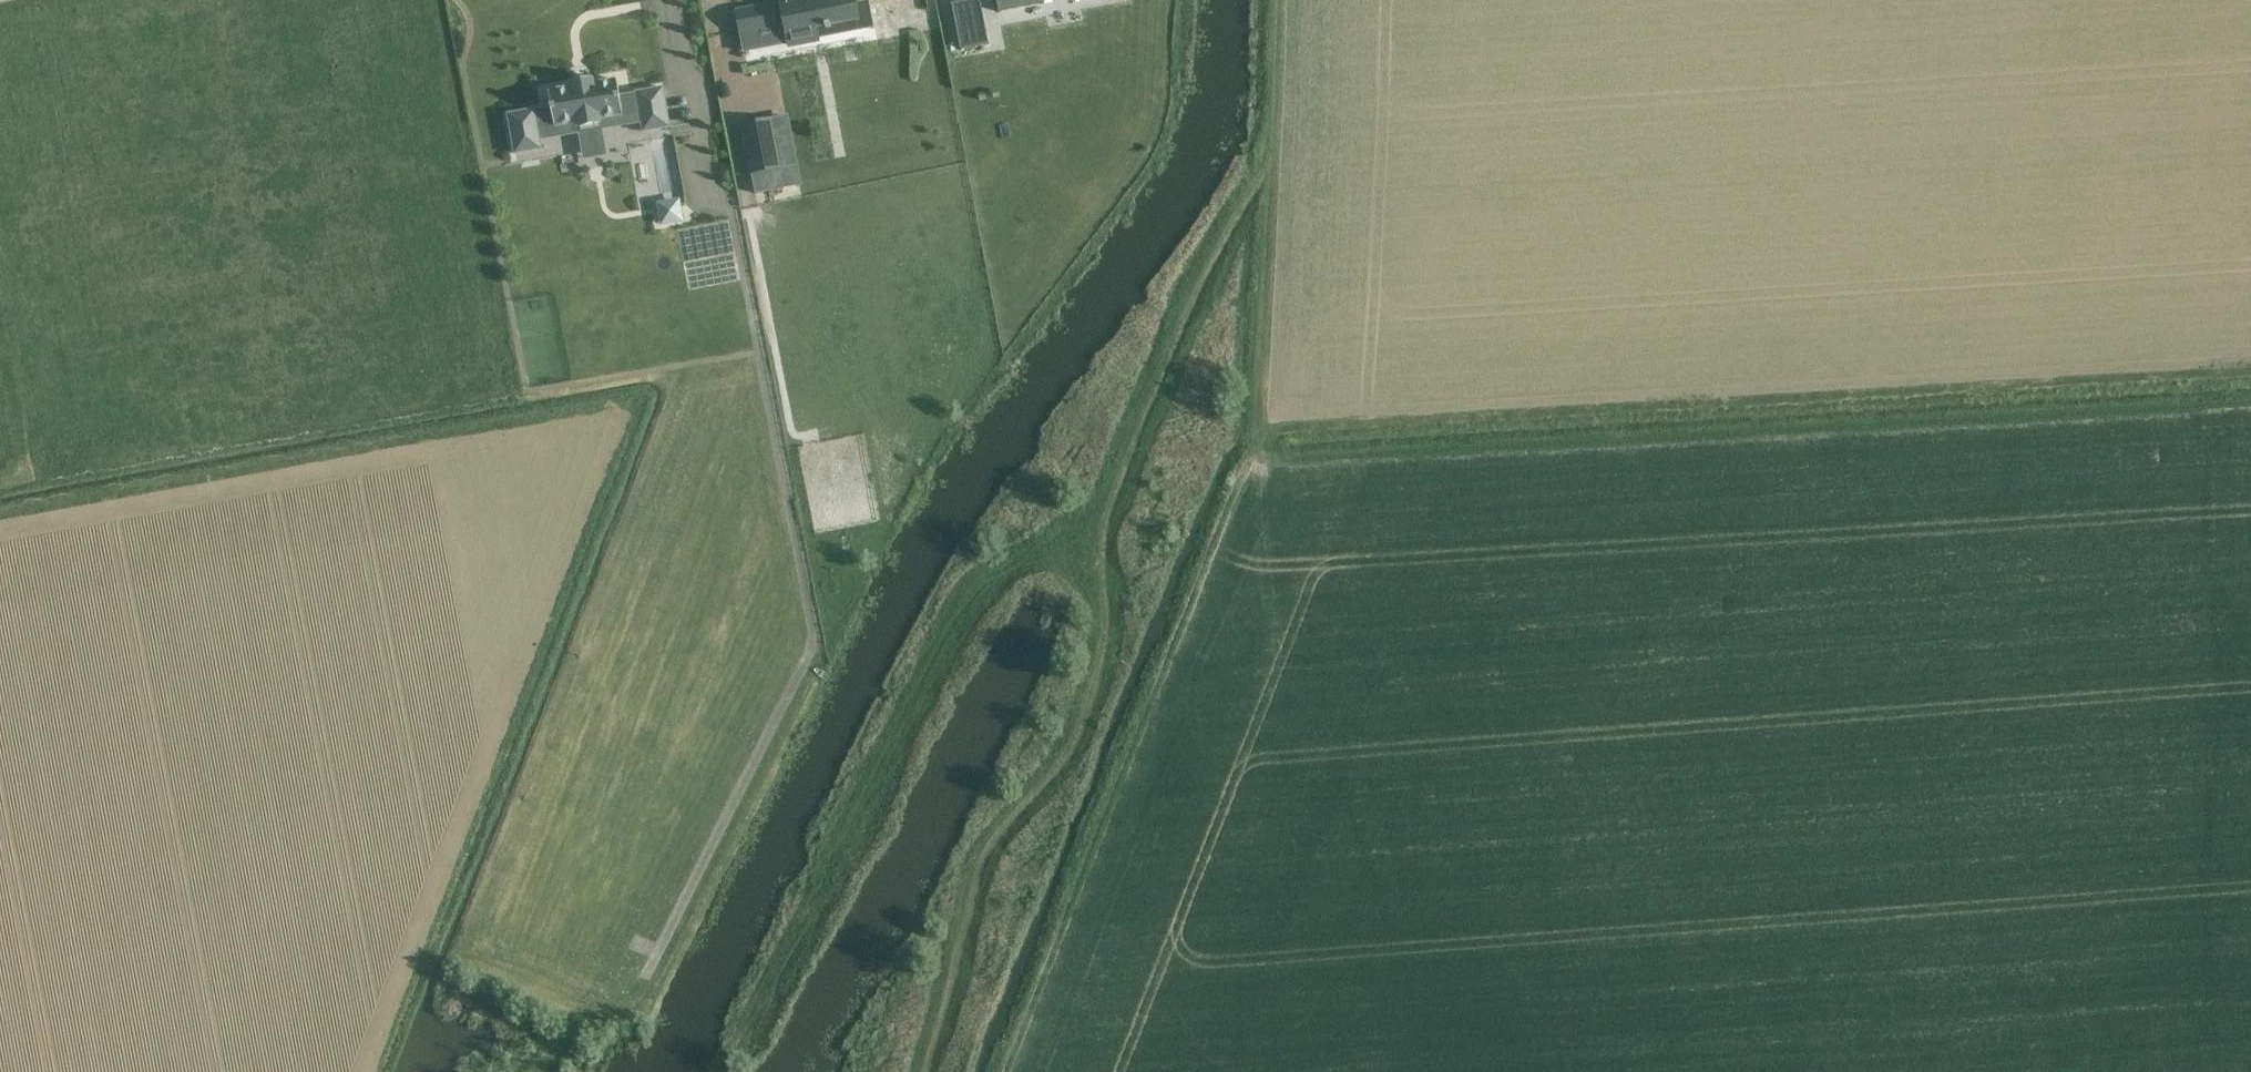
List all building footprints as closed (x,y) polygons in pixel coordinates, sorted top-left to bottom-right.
[(818,42),(817,37),(872,26),(867,0),(864,0),(855,2),(855,0),(776,0),(733,8),(738,35),(782,26),(786,48),(818,42)] [(954,3),(963,48),(987,43),(978,0),(969,0),(954,3)] [(998,11),(1042,4),(1042,0),(996,0),(998,11)] [(552,108),(507,115),(513,146),(514,153),(540,149),(537,129),(577,123),(579,129),(599,125),(598,119),(638,112),(639,111),(640,111),(643,131),(669,126),(663,88),(632,93),(618,95),(617,86),(616,84),(616,82),(593,85),(593,83),(593,82),(570,84),(570,85),(571,90),(550,92),(552,108)] [(770,119),(738,125),(748,176),(752,175),(780,170),(780,169),(770,119)] [(680,199),(657,202),(661,226),(684,222),(680,199)]
